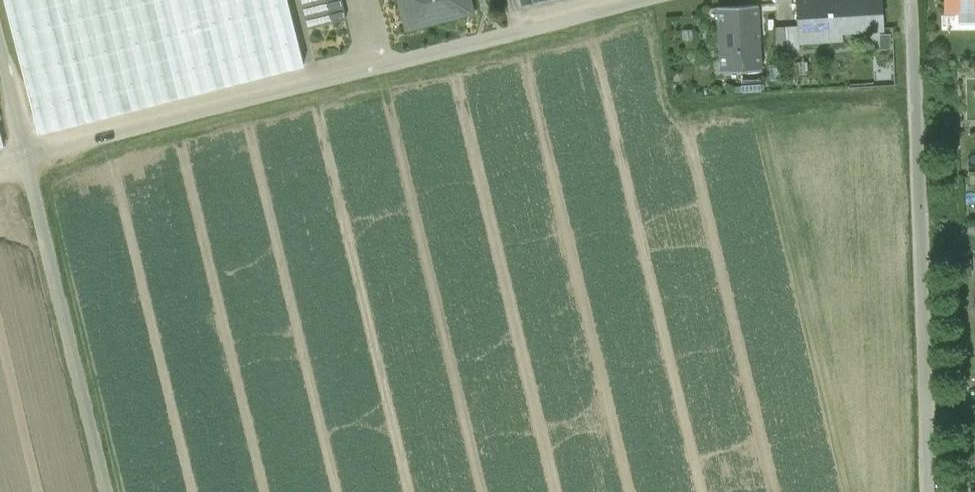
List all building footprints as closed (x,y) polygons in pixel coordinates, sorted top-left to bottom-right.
[(307,29),(300,0),(7,0),(40,129),(308,61),(301,31),(307,29)] [(307,29),(346,20),(341,0),(300,0),(307,29)] [(413,2),(399,5),(405,30),(469,14),(465,0),(412,0),(413,2)] [(798,27),(799,42),(841,40),(841,32),(840,25),(863,23),(864,30),(882,29),(881,0),(796,0),(798,27)] [(944,11),(958,11),(958,24),(974,24),(974,11),(974,0),(944,0),(944,11)] [(757,5),(717,7),(720,72),(761,69),(757,5)] [(840,25),(841,32),(864,30),(863,23),(840,25)] [(787,51),(786,27),(774,27),(775,52),(787,51)] [(786,27),(787,51),(798,50),(799,42),(798,27),(786,27)] [(890,49),(890,35),(880,35),(880,49),(890,49)]
